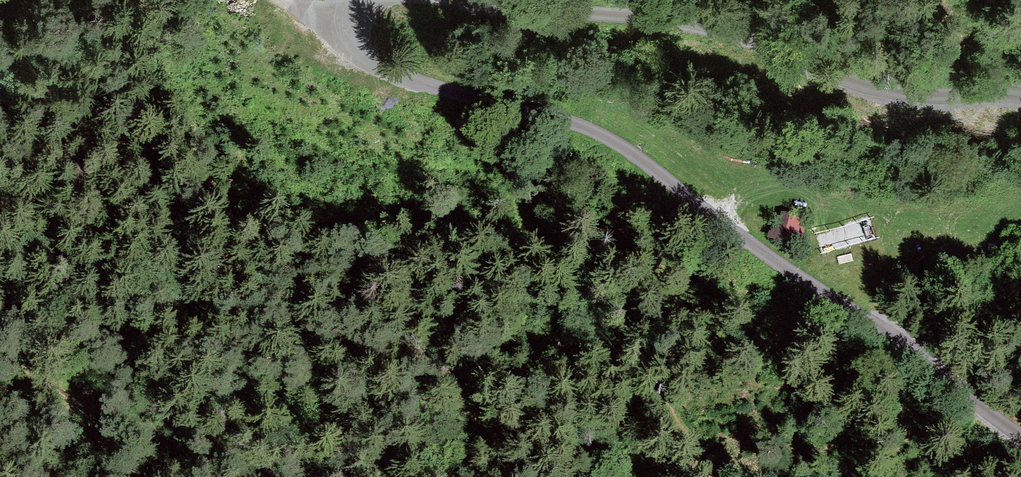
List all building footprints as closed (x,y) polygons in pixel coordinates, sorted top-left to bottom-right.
[(769,234),(766,247),(800,255),(806,224),(780,218),(776,236),(769,234)]
